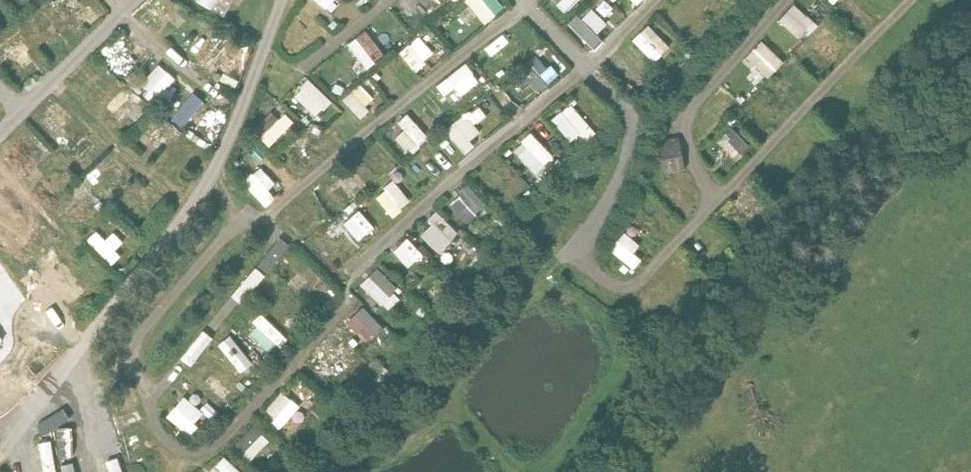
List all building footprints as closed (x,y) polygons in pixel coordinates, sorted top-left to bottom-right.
[(222,16),(232,0),(195,0),(222,16)] [(337,10),(344,0),(322,0),(337,10)] [(489,22),(509,4),(505,0),(469,0),(489,22)] [(570,11),(580,0),(558,0),(570,11)] [(805,40),(820,23),(798,3),(783,20),(805,40)] [(595,4),(575,23),(598,47),(608,37),(601,30),(611,20),(595,4)] [(659,60),(674,44),(653,22),(637,37),(659,60)] [(233,41),(212,26),(193,52),(214,67),(233,41)] [(369,65),(388,53),(371,27),(352,39),(369,65)] [(517,28),(489,44),(495,55),(523,38),(517,28)] [(404,47),(416,67),(437,55),(425,34),(404,47)] [(772,78),(788,61),(766,40),(750,57),(772,78)] [(522,69),(542,90),(560,73),(539,52),(522,69)] [(143,83),(161,97),(179,74),(162,60),(143,83)] [(455,100),(484,80),(470,60),(441,81),(455,100)] [(321,115),(337,97),(313,77),(297,94),(321,115)] [(362,114),(380,98),(363,80),(346,96),(362,114)] [(126,86),(106,106),(122,123),(143,103),(126,86)] [(191,129),(215,103),(198,87),(174,113),(191,129)] [(574,98),(555,116),(580,143),(599,126),(574,98)] [(273,111),(257,129),(276,146),(299,119),(289,110),(281,118),(273,111)] [(163,111),(146,128),(166,146),(182,129),(163,111)] [(450,126),(465,147),(486,132),(470,111),(450,126)] [(417,151),(433,135),(412,114),(396,130),(417,151)] [(736,125),(718,144),(741,164),(759,145),(736,125)] [(541,170),(559,152),(534,129),(517,147),(541,170)] [(682,137),(660,142),(668,174),(690,168),(682,137)] [(272,187),(279,180),(264,164),(247,180),(270,204),(280,195),(272,187)] [(10,183),(0,173),(0,192),(10,183)] [(397,178),(379,194),(398,214),(415,198),(397,178)] [(472,181),(452,199),(471,219),(491,201),(472,181)] [(68,210),(84,226),(102,209),(86,193),(68,210)] [(346,222),(363,240),(379,225),(362,207),(346,222)] [(423,230),(443,249),(463,228),(443,209),(423,230)] [(638,270),(646,259),(638,253),(645,244),(628,231),(613,250),(638,270)] [(413,265),(428,252),(411,234),(397,247),(413,265)] [(392,308),(408,290),(380,265),(364,284),(392,308)] [(369,343),(388,326),(367,304),(349,321),(369,343)] [(267,313),(251,331),(275,352),(291,335),(267,313)] [(336,330),(313,355),(328,368),(351,343),(336,330)] [(250,380),(261,368),(234,344),(223,356),(250,380)] [(198,386),(222,407),(238,389),(215,368),(198,386)] [(267,407),(285,424),(304,403),(286,387),(267,407)] [(192,431),(208,413),(186,393),(170,411),(192,431)] [(258,422),(236,444),(252,461),(274,439),(258,422)] [(216,471),(249,471),(230,456),(216,471)]
